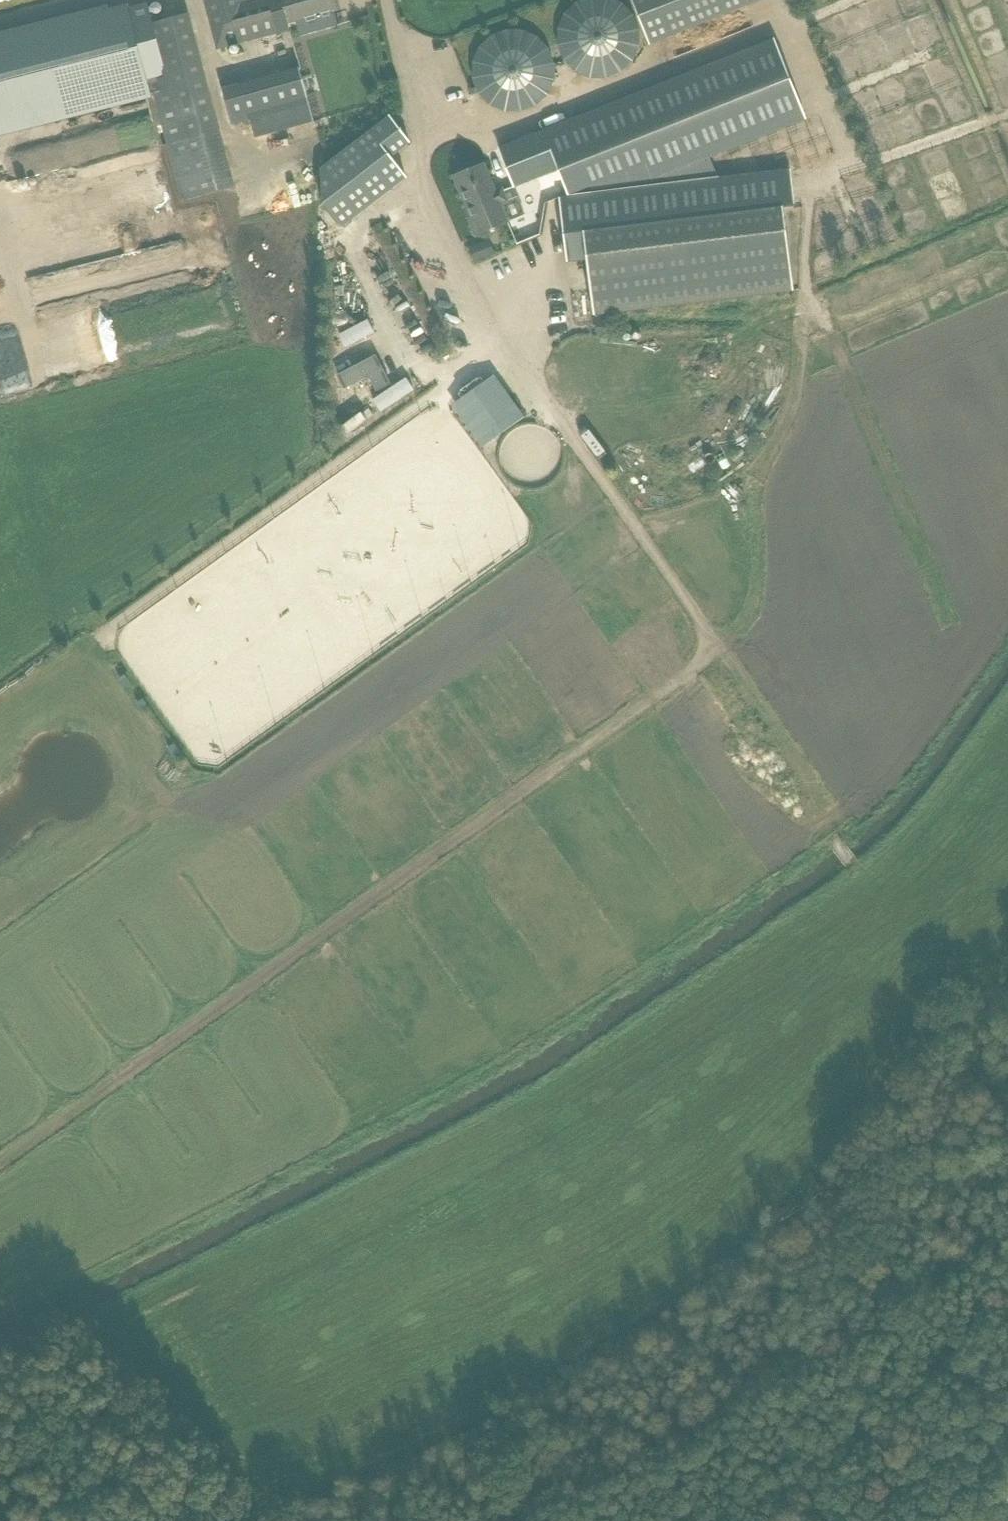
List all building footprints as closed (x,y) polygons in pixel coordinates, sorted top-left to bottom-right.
[(217,48),(290,29),(288,23),(334,10),(331,0),(252,0),(247,1),(247,0),(204,0),(217,48)] [(652,52),(630,0),(592,0),(553,16),(581,82),(652,52)] [(767,0),(645,0),(657,37),(767,0)] [(0,40),(0,121),(152,80),(169,143),(220,129),(188,13),(153,23),(148,3),(0,40)] [(774,36),(497,145),(514,187),(562,168),(572,196),(575,195),(650,186),(674,183),(678,182),(718,177),(709,157),(805,118),(774,36)] [(258,134),(320,120),(307,65),(224,84),(233,124),(254,119),(258,134)] [(321,168),(321,201),(339,226),(404,178),(389,159),(408,145),(388,118),(321,168)] [(455,176),(462,195),(480,237),(510,225),(485,164),(455,176)] [(572,196),(560,197),(566,262),(586,260),(593,316),(793,291),(783,207),(795,206),(789,168),(718,177),(678,182),(674,183),(650,186),(575,195),(572,196)] [(489,240),(471,247),(476,260),(494,253),(489,240)] [(456,402),(485,444),(521,418),(492,376),(456,402)] [(1007,1509),(1007,1490),(999,1497),(1007,1509)]
